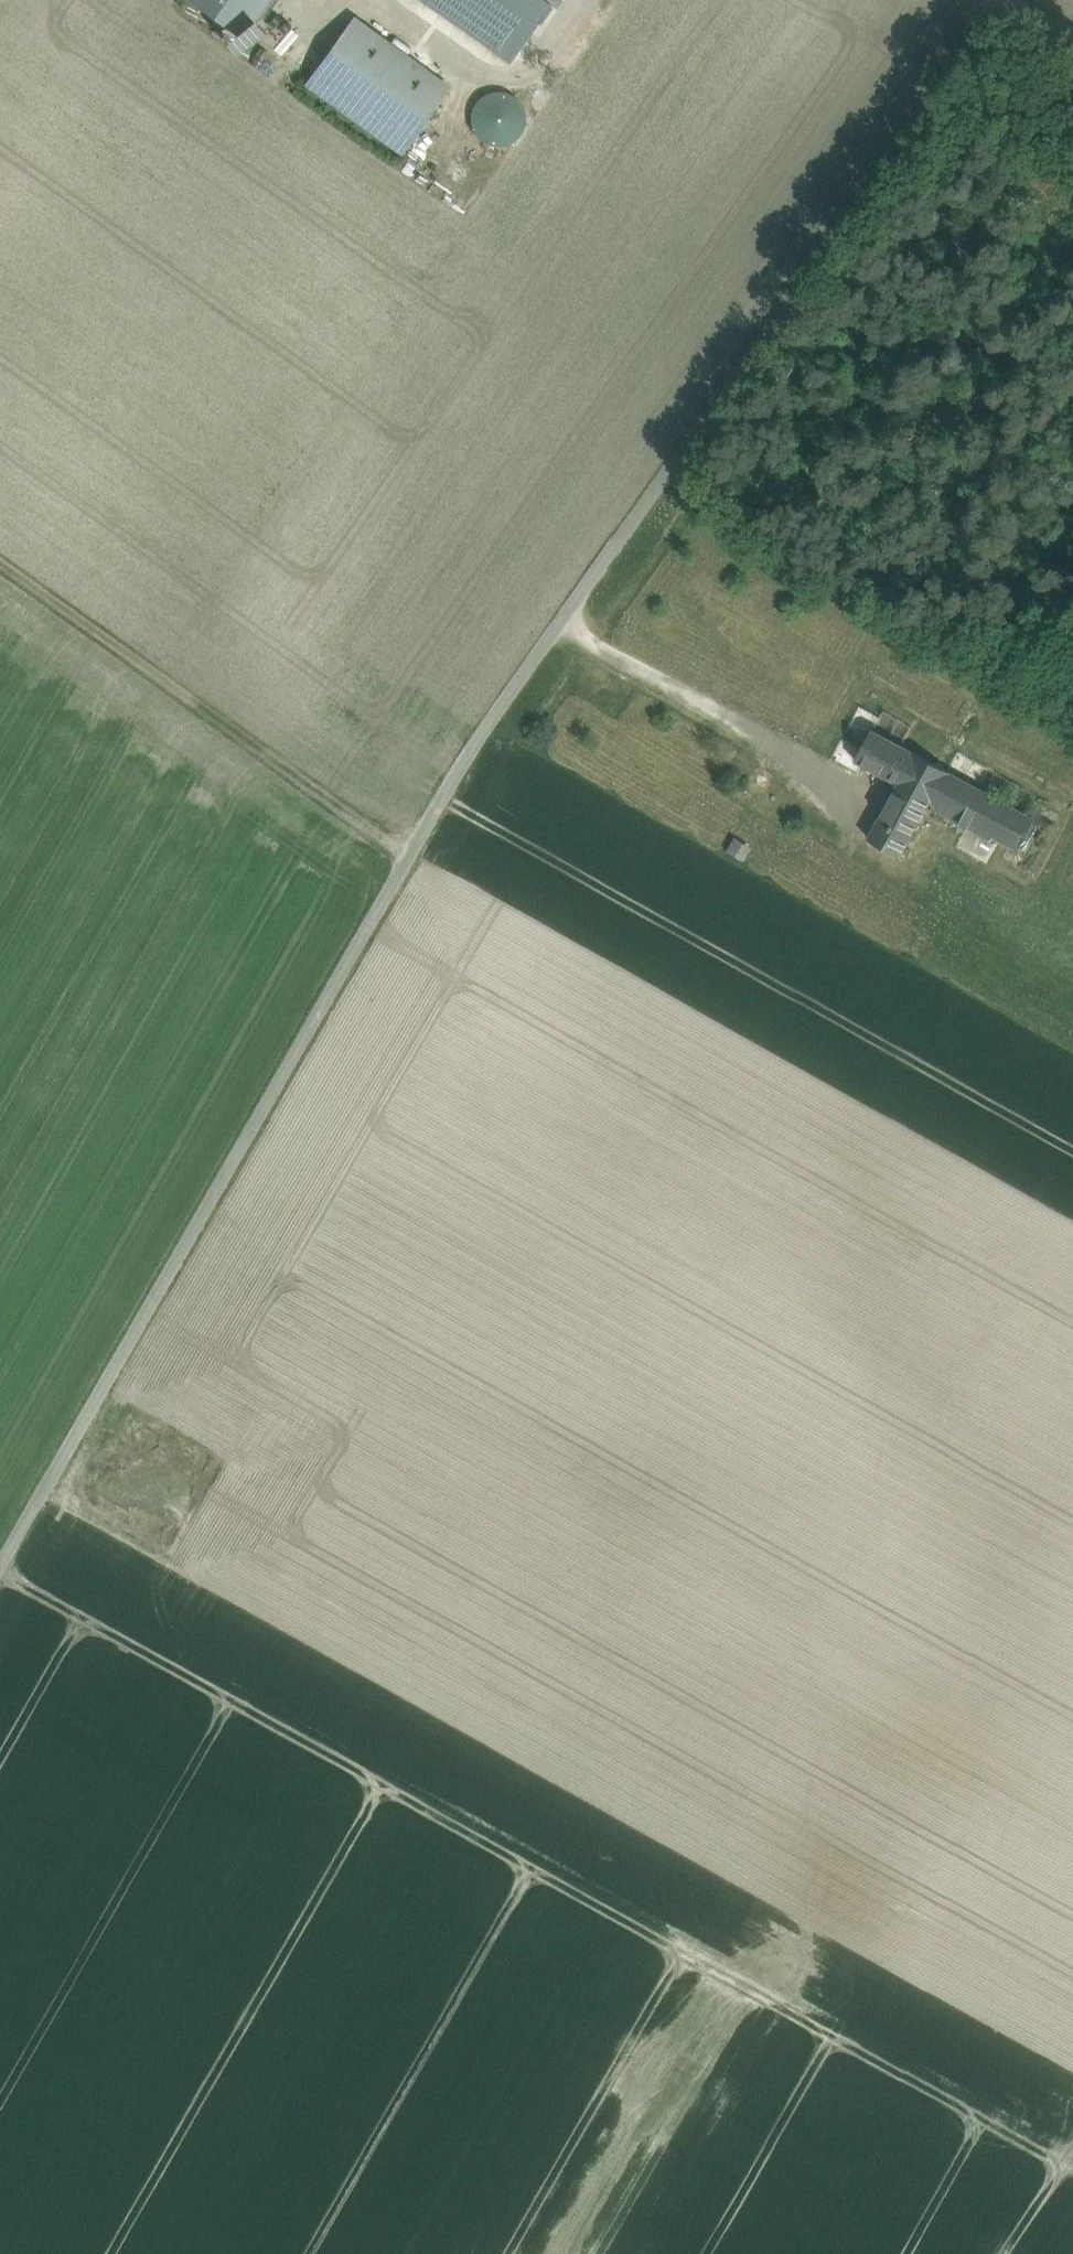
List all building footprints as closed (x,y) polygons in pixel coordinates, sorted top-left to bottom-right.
[(241,36),(267,0),(191,0),(241,36)] [(510,63),(551,5),(544,0),(421,0),(510,63)] [(448,87),(354,20),(308,84),(401,152),(448,87)] [(505,97),(494,97),(486,100),(479,105),(474,113),(472,121),(473,129),(479,138),(488,144),(498,146),(509,145),(518,139),(524,130),(527,119),(522,109),(515,101),(505,97)] [(1032,818),(872,730),(855,761),(886,778),(888,774),(899,781),(868,839),(900,857),(932,799),(938,802),(934,810),(989,840),(994,833),(999,836),(997,840),(1015,849),(1032,818)]
